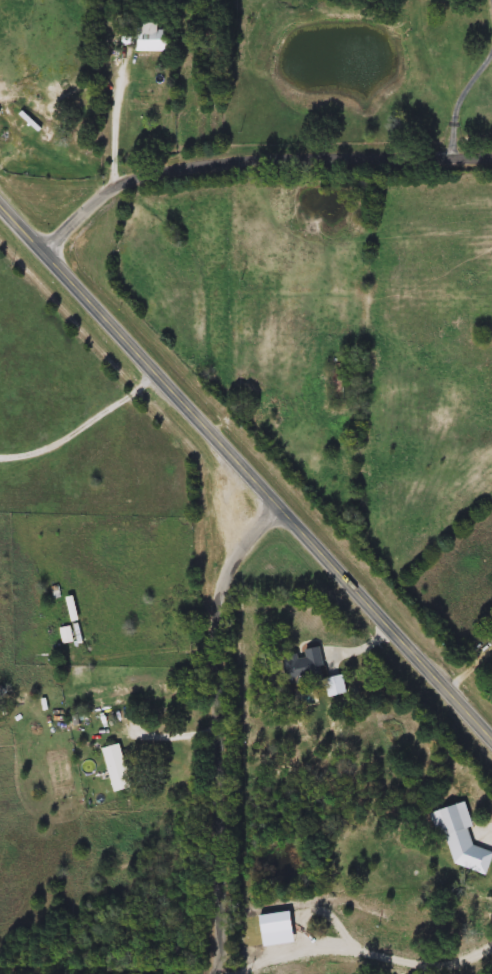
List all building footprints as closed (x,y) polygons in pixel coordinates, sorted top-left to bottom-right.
[(169,48),(122,48),(122,22),(159,22),(159,29),(169,29),(169,48)] [(132,787),(115,791),(104,748),(121,744),(132,787)]
